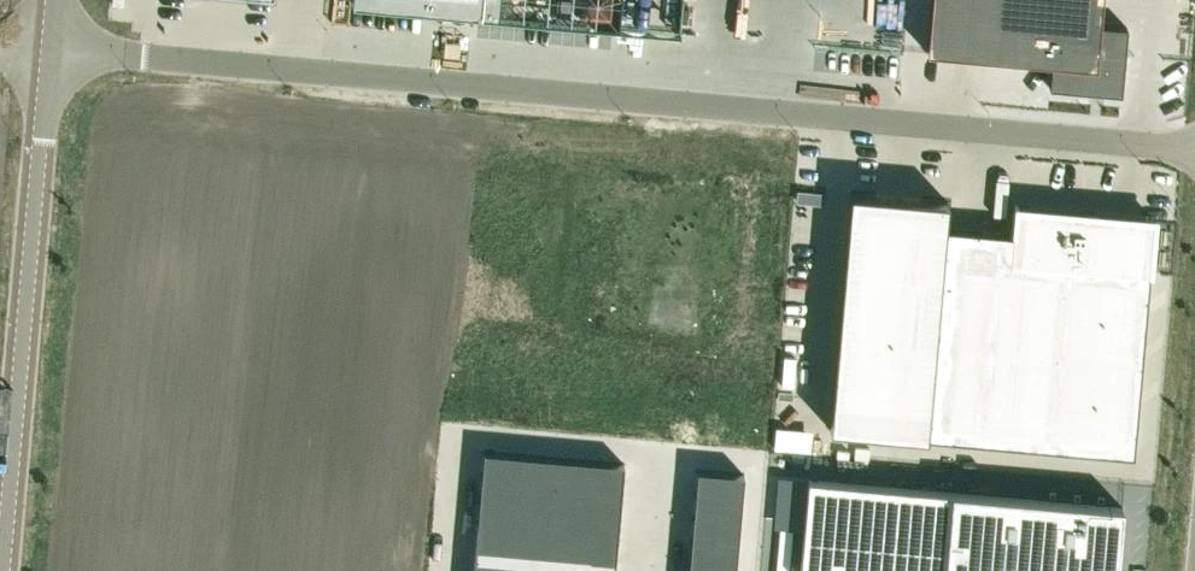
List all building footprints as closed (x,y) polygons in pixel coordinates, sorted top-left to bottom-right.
[(350,2),(619,26),(621,0),(351,0),(350,2)] [(1102,0),(932,0),(927,52),(1051,63),(1049,87),(1121,94),(1127,27),(1100,24),(1102,0)] [(819,192),(798,429),(1103,456),(1124,219),(983,206),(981,233),(916,227),(918,200),(819,192)] [(625,462),(483,450),(472,570),(615,570),(625,462)] [(687,570),(736,570),(745,473),(697,469),(687,570)] [(800,570),(1117,570),(1122,506),(808,479),(800,570)]
